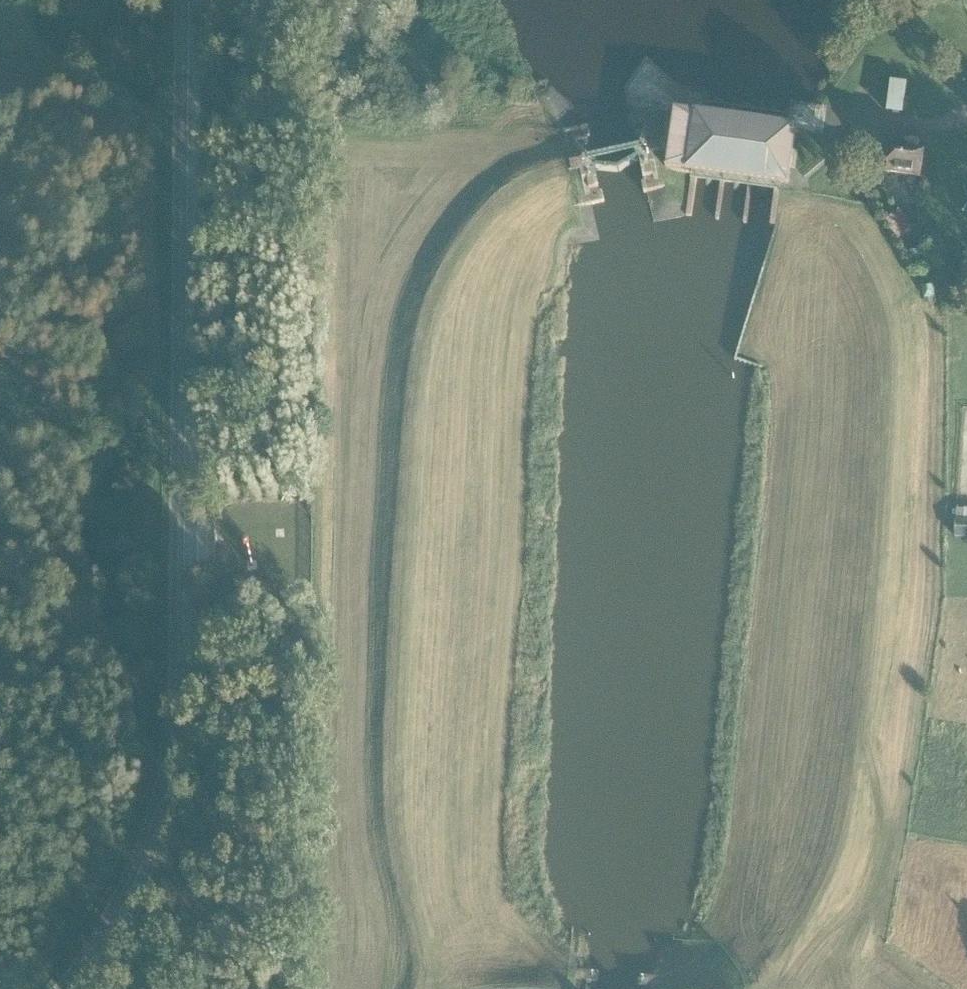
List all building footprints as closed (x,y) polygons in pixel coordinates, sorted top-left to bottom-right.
[(658,171),(785,186),(792,124),(665,110),(658,171)] [(928,148),(901,146),(899,175),(925,177),(928,148)] [(211,551),(211,566),(247,567),(247,551),(211,551)]
